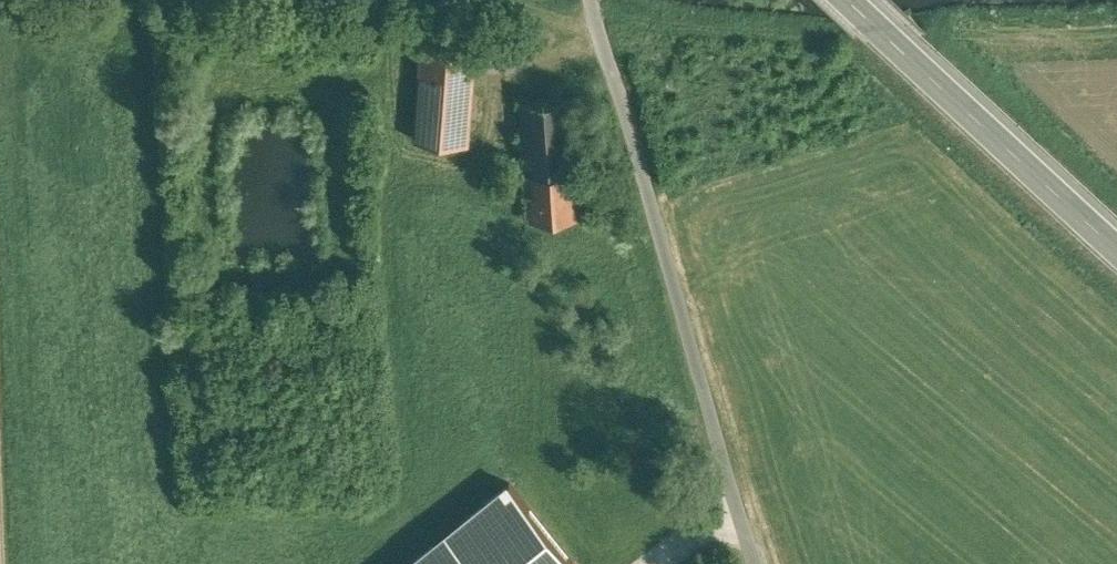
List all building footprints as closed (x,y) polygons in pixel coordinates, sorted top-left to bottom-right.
[(478,36),(425,32),(416,139),(469,143),(478,36)] [(576,98),(522,102),(527,172),(581,168),(576,98)] [(527,172),(526,172),(529,219),(584,215),(581,168),(527,172)] [(502,474),(387,563),(572,563),(502,474)]
